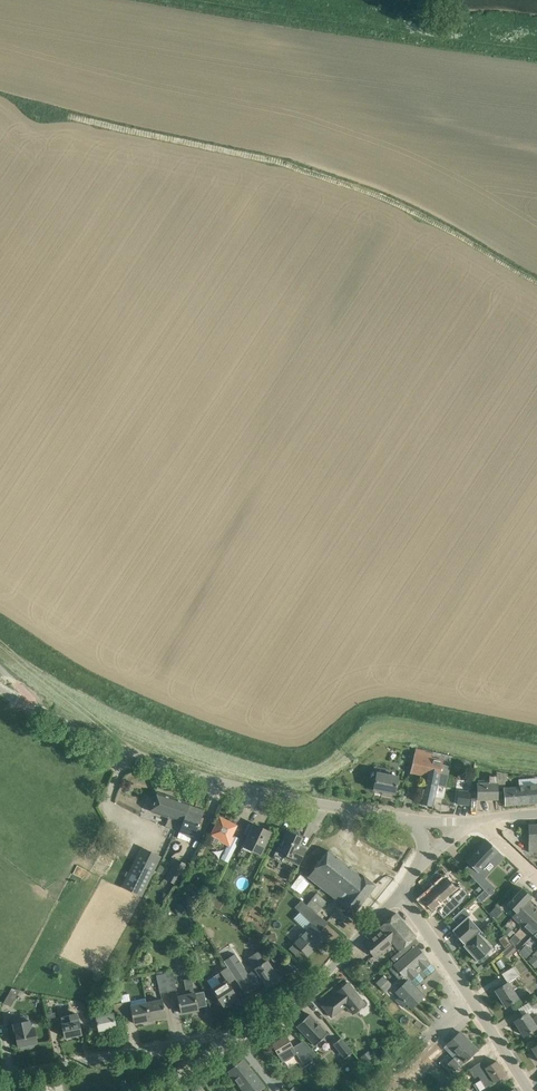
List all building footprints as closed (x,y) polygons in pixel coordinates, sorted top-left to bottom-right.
[(412,762),(410,772),(425,775),(426,770),(428,770),(431,757),(432,752),(416,748),(415,754),(414,754),(412,762)] [(423,781),(419,803),(433,806),(439,775),(447,777),(449,766),(443,764),(444,760),(431,757),(428,770),(426,770),(425,775),(424,782),(423,781)] [(398,776),(388,774),(389,769),(378,767),(377,772),(373,789),(395,794),(398,776)] [(497,784),(497,787),(506,787),(505,781),(507,781),(507,773),(504,774),(497,772),(497,776),(497,784)] [(497,776),(490,776),(490,784),(478,784),(478,799),(497,798),(497,787),(497,784),(497,776)] [(533,781),(533,779),(521,780),(521,786),(504,788),(505,805),(536,802),(536,781),(533,781)] [(460,791),(459,803),(470,805),(472,793),(460,791)] [(190,803),(158,793),(155,801),(152,800),(149,810),(168,817),(165,826),(175,830),(178,820),(183,822),(190,803)] [(195,837),(199,825),(202,815),(188,810),(183,822),(178,820),(175,830),(195,837)] [(217,839),(229,844),(232,838),(230,837),(236,825),(220,818),(209,839),(215,842),(217,839)] [(244,845),(239,855),(248,860),(253,850),(260,854),(269,837),(266,836),(265,837),(263,836),(266,829),(254,824),(249,834),(244,845)] [(528,825),(529,852),(536,852),(536,824),(528,825)] [(277,850),(273,858),(282,862),(284,858),(299,865),(306,848),(299,845),(303,838),(287,830),(278,850),(277,850)] [(498,850),(487,839),(467,861),(482,875),(486,870),(482,867),(490,859),(496,865),(504,856),(498,850)] [(122,886),(143,896),(162,856),(141,846),(122,886)] [(229,863),(234,852),(226,848),(220,859),(229,863)] [(354,914),(376,885),(362,874),(361,876),(329,850),(308,876),(340,902),(340,903),(354,914)] [(167,878),(177,883),(187,863),(177,859),(167,878)] [(456,887),(446,877),(422,900),(431,910),(435,907),(444,917),(461,900),(460,899),(466,893),(458,884),(456,887)] [(484,890),(477,897),(481,902),(489,894),(495,887),(484,877),(479,883),(484,890)] [(532,897),(522,888),(507,904),(516,912),(532,897)] [(303,902),(317,914),(327,901),(317,893),(308,904),(304,901),(303,902)] [(528,900),(512,916),(522,926),(536,910),(536,909),(528,900)] [(180,901),(173,906),(181,918),(188,913),(180,901)] [(317,914),(303,902),(297,909),(303,913),(303,912),(315,922),(320,916),(317,914)] [(478,933),(478,932),(481,930),(468,916),(471,914),(464,907),(453,918),(458,924),(452,930),(454,931),(453,932),(463,943),(464,942),(465,944),(478,932),(478,933)] [(522,926),(532,935),(536,930),(536,910),(522,926)] [(400,950),(415,937),(416,936),(396,913),(380,927),(382,929),(364,944),(375,957),(393,942),(400,950)] [(326,937),(318,929),(313,924),(295,943),(289,949),(297,956),(303,950),(308,955),(317,945),(318,946),(326,937)] [(478,932),(478,933),(478,932),(465,944),(463,945),(477,961),(479,959),(479,960),(491,949),(490,949),(492,947),(478,932)] [(517,944),(521,938),(514,934),(510,941),(517,944)] [(417,946),(420,943),(415,937),(400,950),(391,958),(396,963),(390,969),(400,981),(406,975),(416,986),(436,969),(426,959),(427,958),(417,946)] [(273,970),(267,961),(260,950),(249,957),(256,969),(242,978),(237,981),(243,991),(256,982),(258,985),(264,981),(267,987),(279,979),(273,970)] [(228,967),(228,968),(239,960),(235,954),(224,961),(228,967)] [(506,1006),(515,1000),(518,998),(513,989),(520,985),(515,977),(519,975),(513,966),(502,973),(508,982),(495,990),(506,1006)] [(235,979),(229,969),(228,968),(228,967),(216,975),(216,976),(208,981),(220,1000),(219,1003),(222,1004),(224,1006),(226,1005),(230,1006),(231,1002),(238,997),(229,983),(235,979)] [(165,973),(169,991),(178,989),(174,971),(165,973)] [(161,993),(169,991),(165,973),(157,974),(161,993)] [(415,988),(416,986),(406,975),(400,981),(396,984),(400,988),(396,991),(400,996),(396,1000),(403,1007),(407,1003),(412,1008),(423,997),(415,988)] [(377,983),(381,988),(389,980),(384,976),(377,983)] [(198,1010),(196,999),(192,977),(184,979),(187,994),(178,996),(180,1003),(179,1003),(179,1005),(180,1005),(182,1013),(198,1010)] [(337,994),(322,1005),(332,1017),(348,1003),(354,1010),(357,1010),(365,1004),(348,982),(336,992),(337,994)] [(13,1005),(19,990),(12,987),(5,1002),(13,1005)] [(132,1000),(121,1002),(125,1018),(133,1016),(135,1023),(150,1019),(147,1002),(146,997),(132,1000)] [(162,999),(147,1002),(150,1019),(165,1016),(164,1008),(165,1008),(165,1006),(163,1006),(162,999)] [(105,1009),(95,1011),(97,1019),(99,1030),(116,1026),(115,1020),(125,1018),(121,1002),(114,1004),(115,1013),(106,1015),(105,1009)] [(532,1019),(528,1012),(515,1021),(524,1036),(536,1028),(536,1029),(536,1016),(532,1019)] [(77,1013),(61,1017),(65,1037),(82,1033),(79,1021),(77,1013)] [(315,1045),(328,1033),(309,1014),(297,1026),(315,1045)] [(24,1048),(27,1047),(27,1045),(38,1042),(33,1019),(22,1021),(23,1025),(10,1028),(12,1035),(16,1034),(18,1046),(20,1046),(21,1048),(24,1048)] [(455,1071),(469,1057),(477,1049),(471,1043),(470,1043),(460,1033),(461,1032),(460,1032),(447,1044),(457,1055),(448,1064),(455,1071)] [(293,1046),(292,1045),(287,1035),(272,1044),(279,1055),(282,1061),(296,1053),(293,1047),(293,1046)] [(353,1052),(348,1046),(341,1038),(333,1044),(345,1058),(353,1052)] [(302,1064),(317,1055),(310,1048),(297,1055),(302,1064)] [(228,1071),(244,1090),(259,1090),(265,1086),(243,1059),(228,1071)] [(496,1081),(505,1075),(496,1060),(487,1066),(483,1060),(469,1069),(476,1079),(480,1077),(481,1079),(474,1084),(478,1090),(479,1090),(486,1087),(496,1081)]
